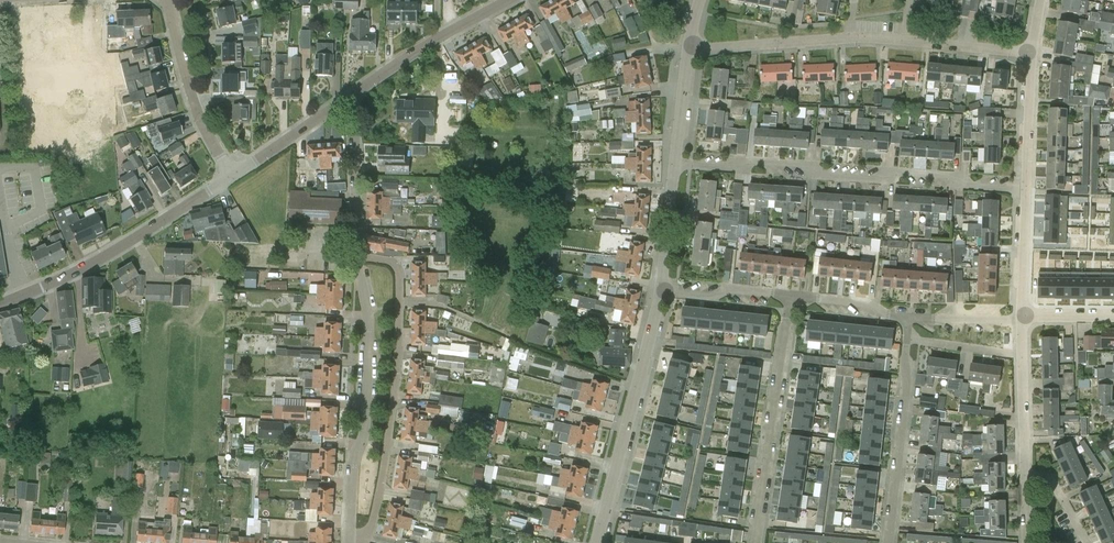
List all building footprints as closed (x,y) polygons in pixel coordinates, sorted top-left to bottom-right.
[(336,9),(343,10),(359,10),(359,0),(336,0),(336,9)] [(394,2),(394,0),(389,0),(389,2),(388,2),(388,23),(402,23),(402,2),(394,2)] [(402,23),(417,23),(417,0),(403,0),(403,2),(402,2),(402,23)] [(557,14),(562,24),(567,22),(555,0),(540,8),(546,20),(540,23),(542,25),(549,39),(557,54),(565,50),(548,19),(557,14)] [(567,9),(577,3),(575,0),(555,0),(567,22),(571,28),(576,26),(572,19),(572,18),(567,9)] [(772,8),(786,10),(788,0),(773,0),(772,8)] [(838,2),(827,0),(818,0),(816,13),(836,16),(838,2)] [(948,0),(926,0),(925,3),(951,8),(952,1),(948,0)] [(970,11),(972,0),(963,0),(961,10),(970,11)] [(980,0),(972,0),(970,11),(978,13),(980,0)] [(1080,8),(1081,1),(1078,0),(1063,0),(1061,11),(1079,14),(1079,13),(1086,14),(1087,9),(1080,8)] [(987,7),(986,12),(982,11),(981,20),(994,22),(995,16),(1010,19),(1013,4),(996,1),(995,9),(987,7)] [(235,17),(245,15),(241,2),(230,4),(225,5),(225,9),(217,11),(221,28),(236,24),(235,17)] [(597,4),(589,8),(595,20),(597,25),(605,21),(603,16),(597,4)] [(589,10),(579,16),(584,25),(588,23),(590,27),(597,24),(589,10)] [(151,24),(149,24),(148,11),(132,12),(133,26),(143,25),(143,35),(152,35),(151,24)] [(364,20),(363,20),(363,51),(375,51),(375,35),(370,35),(370,20),(369,20),(370,12),(364,11),(364,20)] [(116,13),(117,26),(115,26),(116,37),(124,37),(124,33),(133,33),(133,31),(133,26),(132,12),(116,13)] [(1100,22),(1112,24),(1113,24),(1113,21),(1113,14),(1102,12),(1101,15),(1100,22)] [(1090,13),(1088,21),(1100,23),(1100,22),(1101,15),(1090,13)] [(527,15),(512,23),(524,45),(530,42),(524,31),(534,26),(527,15)] [(52,16),(40,17),(41,38),(53,37),(52,16)] [(625,19),(632,37),(640,34),(633,16),(625,19)] [(40,17),(28,17),(29,38),(41,38),(40,17)] [(244,32),(244,36),(261,37),(261,19),(256,20),(256,18),(242,22),(245,32),(244,32)] [(1099,31),(1100,23),(1088,21),(1079,19),(1077,30),(1093,33),(1094,30),(1099,31)] [(351,20),(351,34),(350,34),(350,51),(363,51),(363,20),(351,20)] [(1058,22),(1055,38),(1074,41),(1077,25),(1058,22)] [(503,43),(514,37),(520,48),(524,45),(512,23),(497,32),(503,43)] [(542,43),(549,39),(542,25),(535,29),(542,43)] [(138,30),(133,31),(133,33),(133,35),(136,41),(138,49),(152,45),(150,37),(141,39),(138,30)] [(301,31),(301,49),(311,49),(311,31),(301,31)] [(261,37),(244,36),(244,48),(260,48),(261,37)] [(487,65),(482,55),(492,49),(485,38),(470,47),(482,68),(487,65)] [(611,41),(614,49),(626,46),(624,38),(611,41)] [(1071,57),(1074,41),(1055,38),(1052,54),(1071,57)] [(333,76),(333,55),(334,44),(326,44),(326,49),(317,49),(317,55),(316,55),(315,75),(333,76)] [(223,63),(235,62),(242,62),(242,47),(236,47),(236,45),(223,45),(223,63)] [(477,71),(482,68),(470,47),(454,55),(461,66),(472,60),(477,71)] [(157,49),(144,52),(144,49),(132,52),(134,60),(145,57),(147,67),(161,63),(157,49)] [(499,68),(507,63),(503,56),(500,49),(491,54),(499,68)] [(131,50),(120,53),(118,54),(124,78),(139,74),(137,66),(129,68),(125,55),(132,53),(131,50)] [(503,56),(507,63),(514,75),(525,69),(521,63),(518,64),(511,51),(503,56)] [(625,53),(612,56),(613,63),(626,61),(625,53)] [(1077,54),(1075,62),(1093,65),(1094,57),(1077,54)] [(261,74),(270,74),(271,61),(270,61),(270,55),(262,55),(262,61),(261,61),(261,69),(261,74)] [(564,65),(567,73),(587,64),(584,56),(564,65)] [(118,57),(111,59),(113,67),(120,66),(118,57)] [(288,57),(288,66),(288,97),(299,98),(300,58),(288,57)] [(631,64),(622,66),(622,67),(624,76),(649,71),(646,57),(630,60),(631,64)] [(45,62),(23,64),(25,75),(46,72),(45,62)] [(1068,83),(1068,76),(1075,76),(1075,72),(1088,73),(1086,85),(1090,85),(1090,84),(1092,74),(1093,65),(1075,62),(1070,62),(1070,67),(1051,66),(1050,82),(1068,83)] [(888,79),(903,81),(904,64),(889,63),(888,79)] [(792,64),(776,65),(777,81),(792,81),(792,64)] [(919,66),(904,64),(903,81),(918,82),(919,66)] [(926,82),(940,83),(942,66),(928,64),(926,82)] [(761,82),(777,81),(776,65),(761,66),(761,82)] [(804,82),(819,82),(819,65),(803,66),(804,82)] [(834,65),(819,65),(819,82),(834,81),(834,65)] [(846,82),(861,82),(861,65),(845,66),(846,82)] [(876,65),(861,65),(861,82),(877,81),(876,65)] [(1093,65),(1092,74),(1100,75),(1101,66),(1093,65)] [(276,66),(276,82),(272,82),(271,83),(271,88),(273,90),(275,90),(275,97),(288,97),(288,66),(276,66)] [(953,90),(954,84),(955,67),(942,66),(940,83),(948,84),(947,89),(953,90)] [(954,84),(967,85),(968,68),(955,67),(954,84)] [(746,88),(753,89),(755,69),(748,68),(746,88)] [(982,69),(968,68),(967,85),(980,87),(982,69)] [(99,69),(79,75),(81,85),(102,80),(99,69)] [(736,80),(728,79),(729,71),(714,70),(712,84),(735,87),(736,80)] [(992,95),(993,89),(1006,90),(1007,77),(1009,77),(1009,74),(1008,73),(1008,72),(1006,72),(1005,70),(1001,70),(1000,71),(994,71),(994,73),(986,73),(984,94),(992,95)] [(163,72),(151,75),(150,71),(139,74),(124,78),(125,83),(137,80),(144,87),(152,85),(154,91),(167,88),(163,72)] [(624,76),(618,77),(619,86),(631,84),(635,83),(635,87),(635,88),(652,85),(649,71),(624,76)] [(46,72),(25,75),(26,84),(47,81),(46,72)] [(238,93),(238,92),(245,92),(246,92),(245,91),(245,82),(246,82),(246,73),(231,73),(231,76),(223,76),(223,93),(238,93)] [(1092,74),(1090,84),(1098,85),(1100,75),(1092,74)] [(503,80),(509,92),(517,87),(511,76),(503,80)] [(102,80),(81,85),(83,94),(104,89),(102,80)] [(47,81),(26,84),(27,93),(48,91),(47,81)] [(1049,97),(1064,98),(1063,105),(1084,106),(1086,106),(1088,97),(1073,96),(1073,92),(1067,91),(1068,83),(1050,82),(1049,97)] [(734,94),(735,87),(712,84),(710,99),(725,101),(726,93),(734,94)] [(1110,87),(1090,84),(1090,85),(1088,97),(1086,106),(1091,106),(1093,106),(1095,99),(1107,101),(1110,87)] [(541,85),(529,86),(530,99),(542,98),(541,85)] [(485,86),(480,89),(482,94),(483,93),(486,99),(489,98),(490,100),(498,98),(496,94),(497,94),(493,87),(487,90),(485,86)] [(621,96),(620,87),(605,90),(607,99),(621,96)] [(104,89),(83,94),(86,103),(106,98),(104,89)] [(141,99),(142,100),(145,99),(143,90),(129,95),(131,102),(141,99)] [(48,91),(27,93),(28,102),(49,100),(48,91)] [(579,102),(577,91),(568,92),(569,103),(579,102)] [(841,106),(848,106),(848,92),(840,92),(841,106)] [(874,105),(882,105),(882,92),(873,93),(874,105)] [(821,103),(821,94),(807,94),(806,102),(821,103)] [(145,113),(159,109),(161,116),(175,112),(170,96),(157,101),(156,96),(145,99),(142,100),(145,113)] [(450,104),(467,105),(467,96),(450,96),(450,104)] [(106,98),(86,103),(88,112),(109,107),(106,98)] [(227,106),(234,106),(234,122),(249,122),(249,120),(255,120),(256,119),(256,114),(256,98),(245,98),(238,98),(227,98),(227,106)] [(424,125),(434,126),(435,100),(414,99),(413,101),(398,100),(397,123),(412,123),(412,143),(424,143),(424,125)] [(614,117),(625,117),(649,116),(649,99),(636,100),(636,102),(628,102),(629,111),(626,112),(625,110),(614,111),(614,117)] [(49,100),(28,102),(29,111),(50,109),(49,100)] [(744,109),(751,110),(752,102),(732,100),(731,108),(744,109)] [(925,101),(925,107),(949,109),(950,102),(925,101)] [(752,102),(751,110),(750,116),(757,116),(759,103),(752,102)] [(978,109),(981,108),(979,102),(969,105),(971,112),(978,109)] [(579,116),(579,117),(592,115),(590,103),(577,106),(577,105),(566,106),(568,118),(579,116)] [(109,107),(88,112),(90,121),(111,116),(109,107)] [(980,127),(979,133),(1001,134),(1001,119),(995,119),(995,108),(983,108),(981,108),(978,109),(977,127),(980,127)] [(50,109),(29,111),(30,122),(51,119),(50,109)] [(1049,109),(1048,123),(1066,123),(1066,110),(1049,109)] [(592,111),(594,119),(601,118),(599,110),(592,111)] [(729,113),(724,112),(709,111),(707,126),(733,128),(734,121),(728,121),(729,113)] [(111,116),(90,121),(93,131),(113,126),(111,116)] [(625,123),(637,123),(638,134),(650,134),(649,116),(625,117),(625,123)] [(783,130),(776,130),(777,116),(770,116),(770,124),(769,129),(768,146),(782,147),(783,130)] [(831,116),(830,130),(823,129),(822,145),(835,146),(837,117),(831,116)] [(789,131),(783,130),(782,147),(795,148),(797,118),(790,117),(789,131)] [(849,131),(843,131),(844,117),(837,117),(835,146),(848,147),(849,131)] [(808,132),(802,132),(803,118),(797,118),(795,148),(808,149),(809,143),(814,144),(815,131),(809,130),(808,132)] [(856,132),(849,131),(848,147),(861,148),(863,119),(857,118),(856,132)] [(875,133),(869,133),(870,119),(863,119),(861,148),(874,149),(875,133)] [(889,143),(895,144),(896,132),(890,131),(890,128),(883,127),(883,120),(877,119),(875,133),(874,149),(888,150),(889,143)] [(166,120),(145,126),(150,139),(159,136),(161,142),(161,141),(162,141),(164,145),(180,135),(182,134),(182,135),(183,134),(182,131),(183,129),(182,126),(180,125),(179,122),(178,122),(178,123),(168,126),(166,120)] [(955,138),(954,144),(948,144),(950,120),(943,120),(943,129),(940,159),(954,160),(954,154),(961,155),(961,138),(955,138)] [(1072,124),(1066,124),(1066,123),(1048,123),(1048,136),(1065,137),(1065,136),(1072,137),(1072,124)] [(748,130),(741,129),(737,129),(733,129),(733,128),(707,126),(706,140),(721,142),(721,134),(736,135),(735,143),(747,144),(748,130)] [(915,141),(916,135),(916,127),(910,126),(909,131),(896,130),(896,132),(895,144),(901,144),(901,155),(914,157),(915,141)] [(755,145),(768,146),(769,129),(756,128),(755,145)] [(935,142),(928,142),(927,158),(940,159),(943,129),(936,128),(935,142)] [(125,135),(134,150),(141,145),(134,132),(125,135)] [(985,141),(985,148),(1000,149),(1001,134),(979,133),(972,133),(963,133),(963,140),(972,140),(972,141),(985,141)] [(116,141),(121,150),(129,145),(124,136),(116,141)] [(1065,150),(1065,137),(1048,136),(1047,149),(1065,150)] [(634,150),(634,141),(621,142),(610,142),(610,150),(634,150)] [(928,142),(915,141),(914,157),(927,158),(928,142)] [(179,142),(167,149),(172,157),(184,150),(179,143),(179,142)] [(332,169),(331,158),(343,157),(342,144),(324,145),(326,170),(332,169)] [(320,170),(326,170),(324,145),(307,147),(308,159),(320,158),(320,170)] [(414,155),(426,155),(426,147),(414,147),(414,155)] [(637,147),(637,154),(629,154),(629,158),(625,158),(625,164),(650,165),(651,147),(637,147)] [(403,156),(401,156),(401,148),(379,148),(379,165),(391,166),(391,173),(408,174),(409,162),(404,162),(404,157),(403,156)] [(1000,164),(1000,149),(985,148),(985,163),(1000,164)] [(1064,163),(1065,150),(1047,149),(1047,162),(1064,163)] [(971,151),(963,151),(962,163),(970,163),(971,151)] [(151,199),(146,190),(140,180),(138,181),(132,172),(143,165),(136,153),(128,158),(129,161),(122,165),(128,174),(119,179),(125,190),(128,188),(133,197),(130,199),(139,214),(152,206),(148,200),(151,199)] [(160,196),(170,190),(166,182),(169,180),(155,157),(154,155),(146,160),(153,170),(147,173),(146,174),(160,196)] [(173,174),(174,176),(173,177),(180,188),(196,178),(190,168),(192,166),(185,155),(178,159),(181,164),(176,167),(178,171),(173,174)] [(1047,162),(1046,176),(1069,177),(1069,163),(1064,163),(1047,162)] [(650,182),(650,165),(625,164),(612,164),(612,169),(630,169),(630,173),(637,174),(637,182),(650,182)] [(1071,177),(1069,177),(1046,176),(1046,190),(1063,191),(1063,182),(1071,183),(1071,177)] [(367,193),(367,206),(402,207),(402,205),(414,205),(415,198),(402,198),(398,191),(398,187),(401,187),(401,181),(399,181),(399,179),(382,178),(382,190),(383,190),(383,193),(380,193),(370,193),(367,193)] [(722,191),(716,190),(716,183),(701,181),(700,196),(715,197),(721,198),(722,191)] [(733,183),(732,194),(734,194),(734,200),(741,200),(743,184),(733,183)] [(749,200),(756,200),(755,212),(761,212),(763,186),(750,185),(749,200)] [(769,201),(775,202),(776,187),(763,186),(761,212),(761,215),(768,215),(769,201)] [(1088,195),(1088,186),(1081,186),(1075,186),(1074,194),(1088,195)] [(787,226),(788,213),(789,188),(776,187),(775,202),(774,208),(782,209),(782,217),(783,217),(783,226),(787,226)] [(794,213),(795,203),(802,204),(803,189),(789,188),(788,213),(794,213)] [(566,190),(565,202),(578,203),(579,191),(566,190)] [(308,226),(308,223),(340,225),(341,200),(310,198),(310,192),(291,191),(289,225),(308,226)] [(624,204),(623,210),(647,212),(649,195),(636,194),(636,200),(627,199),(626,204),(624,204)] [(826,230),(827,210),(828,211),(829,195),(816,194),(814,216),(820,216),(819,229),(826,230)] [(828,211),(834,211),(832,231),(839,232),(842,196),(829,195),(828,211)] [(719,213),(721,198),(715,197),(700,196),(698,210),(719,213)] [(847,212),(854,213),(853,219),(855,197),(842,196),(839,232),(849,233),(849,226),(846,225),(847,212)] [(893,211),(900,211),(899,225),(905,226),(908,197),(894,196),(893,211)] [(1046,196),(1045,211),(1067,212),(1068,196),(1046,196)] [(868,198),(855,197),(853,219),(860,219),(859,227),(866,227),(868,198)] [(911,233),(913,212),(920,213),(921,198),(908,197),(905,226),(906,226),(905,232),(911,233)] [(882,200),(868,198),(866,227),(872,228),(874,214),(880,215),(882,200)] [(920,213),(926,213),(925,227),(932,228),(934,199),(921,198),(920,213)] [(953,207),(947,206),(947,200),(934,199),(932,228),(939,228),(940,214),(946,215),(946,220),(952,220),(953,207)] [(955,200),(954,215),(963,216),(963,200),(955,200)] [(975,217),(983,217),(998,217),(998,202),(978,201),(978,210),(976,210),(975,217)] [(230,242),(225,225),(226,225),(221,204),(206,208),(214,241),(230,242)] [(380,219),(382,219),(382,221),(393,222),(393,214),(402,214),(402,207),(367,206),(367,219),(369,219),(380,219)] [(207,241),(214,241),(206,208),(191,212),(196,232),(204,230),(207,241)] [(645,230),(647,212),(623,210),(619,209),(617,210),(616,215),(628,216),(627,226),(633,227),(632,228),(645,230)] [(739,213),(738,221),(738,225),(747,226),(748,211),(740,210),(739,213)] [(62,211),(53,215),(60,229),(68,225),(77,246),(105,233),(96,214),(79,222),(75,214),(65,218),(62,211)] [(721,211),(720,219),(738,221),(739,213),(721,211)] [(1045,211),(1045,227),(1066,228),(1067,212),(1045,211)] [(893,227),(895,212),(887,212),(886,226),(893,227)] [(798,213),(798,222),(797,227),(805,228),(806,214),(798,213)] [(983,217),(982,225),(968,224),(968,231),(998,232),(998,217),(983,217)] [(731,226),(738,227),(738,225),(738,221),(720,219),(719,230),(731,231),(731,226)] [(606,222),(599,221),(598,231),(605,231),(605,232),(620,233),(621,222),(606,221),(606,222)] [(248,223),(234,231),(241,243),(259,243),(248,223)] [(717,234),(711,233),(712,224),(697,223),(695,237),(716,239),(717,234)] [(748,226),(747,226),(738,225),(738,227),(739,227),(737,237),(747,238),(747,234),(748,226)] [(757,227),(748,226),(747,234),(756,235),(757,227)] [(766,236),(767,228),(757,227),(756,235),(766,236)] [(1045,227),(1044,243),(1066,243),(1066,228),(1045,227)] [(395,229),(394,236),(405,238),(406,231),(395,229)] [(773,236),(782,237),(783,237),(784,230),(774,229),(773,236)] [(794,231),(784,230),(783,237),(793,238),(794,231)] [(809,240),(809,232),(799,231),(799,239),(809,240)] [(968,237),(982,238),(982,246),(997,247),(998,232),(968,231),(968,237)] [(49,238),(52,246),(46,249),(52,263),(65,258),(59,245),(65,242),(61,233),(59,233),(49,238)] [(825,242),(835,243),(836,235),(826,234),(825,242)] [(846,236),(836,235),(835,243),(845,244),(846,236)] [(383,253),(384,248),(408,252),(420,254),(421,247),(410,245),(410,244),(386,239),(386,240),(367,237),(364,250),(383,253)] [(709,253),(714,254),(716,240),(716,239),(695,237),(694,252),(709,253)] [(862,238),(858,237),(852,237),(851,244),(861,245),(862,238)] [(872,239),(862,238),(861,245),(871,247),(872,239)] [(887,248),(897,249),(898,241),(888,240),(887,248)] [(610,255),(617,256),(641,261),(644,243),(631,241),(629,252),(611,249),(610,255)] [(908,242),(898,241),(897,249),(907,249),(908,242)] [(914,250),(924,250),(924,243),(915,242),(914,250)] [(938,244),(924,243),(924,250),(937,251),(938,244)] [(739,271),(752,273),(754,255),(755,245),(748,244),(747,255),(741,254),(739,271)] [(952,244),(938,244),(937,251),(951,252),(952,244)] [(38,270),(52,263),(46,249),(45,248),(31,254),(38,270)] [(774,248),(773,258),(767,257),(765,274),(778,276),(780,258),(781,249),(774,248)] [(966,254),(966,248),(954,248),(955,265),(962,265),(962,255),(966,254)] [(761,256),(754,255),(752,273),(765,274),(767,257),(768,250),(762,249),(761,256)] [(164,250),(164,260),(164,276),(183,276),(183,261),(189,261),(189,251),(164,250)] [(923,258),(937,259),(937,251),(924,250),(923,258)] [(707,268),(709,253),(694,252),(692,266),(707,268)] [(827,252),(827,259),(820,258),(818,276),(832,277),(834,260),(833,260),(834,253),(827,252)] [(729,282),(732,256),(725,255),(722,280),(729,282)] [(971,268),(979,268),(996,269),(996,256),(979,255),(979,262),(971,261),(971,268)] [(616,262),(627,264),(625,275),(638,277),(641,261),(617,256),(616,262)] [(778,276),(791,277),(793,260),(780,258),(778,276)] [(807,261),(793,260),(791,277),(805,279),(807,261)] [(832,277),(845,279),(847,261),(834,260),(832,277)] [(845,279),(858,280),(860,263),(847,261),(845,279)] [(890,261),(889,270),(883,270),(881,287),(895,288),(896,271),(897,262),(890,261)] [(413,262),(413,280),(438,279),(446,279),(446,273),(425,273),(425,262),(413,262)] [(873,264),(860,263),(858,280),(871,282),(873,264)] [(145,276),(137,276),(130,264),(115,273),(119,279),(112,284),(118,295),(136,285),(135,296),(143,296),(145,276)] [(591,277),(609,280),(611,269),(593,266),(593,267),(589,267),(588,276),(591,277)] [(979,268),(978,282),(995,282),(996,269),(979,268)] [(928,269),(928,274),(922,273),(921,291),(934,292),(935,274),(936,270),(928,269)] [(942,270),(942,275),(935,274),(934,292),(947,293),(947,292),(954,292),(953,275),(949,275),(949,270),(942,270)] [(310,283),(325,283),(325,272),(284,271),(284,277),(310,277),(310,283)] [(909,272),(896,271),(895,288),(908,290),(909,272)] [(922,273),(909,272),(908,290),(921,291),(922,273)] [(247,273),(246,288),(257,289),(258,274),(247,273)] [(1039,273),(1038,298),(1054,298),(1055,273),(1039,273)] [(1055,273),(1054,298),(1070,298),(1070,273),(1055,273)] [(1070,273),(1070,298),(1085,299),(1085,273),(1070,273)] [(1085,273),(1085,299),(1100,299),(1100,273),(1085,273)] [(1100,299),(1113,299),(1113,273),(1100,273),(1100,299)] [(110,290),(102,290),(102,278),(82,278),(82,303),(83,303),(83,313),(110,314),(110,303),(110,290)] [(425,297),(425,285),(438,285),(438,279),(413,280),(413,297),(425,297)] [(216,280),(215,293),(226,293),(226,280),(216,280)] [(270,288),(287,289),(287,281),(271,280),(270,288)] [(317,285),(317,295),(342,296),(343,282),(326,281),(326,286),(317,285)] [(968,281),(963,281),(955,281),(956,293),(969,293),(968,281)] [(995,296),(995,282),(978,282),(977,295),(995,296)] [(146,284),(145,300),(170,301),(170,285),(146,284)] [(187,307),(188,307),(189,286),(173,285),(172,306),(174,306),(174,314),(186,314),(187,307)] [(628,289),(625,300),(607,296),(606,302),(637,308),(640,291),(628,289)] [(59,319),(60,319),(61,330),(50,331),(52,353),(74,350),(72,334),(74,334),(74,329),(73,321),(74,321),(71,292),(56,294),(59,319)] [(286,294),(286,302),(302,302),(302,294),(286,294)] [(438,294),(437,302),(448,304),(449,297),(438,294)] [(316,304),(325,305),(325,309),(342,310),(342,296),(317,295),(316,304)] [(633,326),(637,308),(606,302),(605,302),(580,296),(578,307),(591,310),(591,308),(611,313),(612,309),(615,309),(613,320),(621,322),(620,323),(633,326)] [(38,324),(48,313),(41,306),(31,317),(38,324)] [(682,327),(696,329),(698,310),(684,308),(682,327)] [(27,344),(18,309),(0,314),(0,324),(6,349),(27,344)] [(437,322),(425,322),(425,310),(413,310),(412,328),(437,328),(437,322)] [(712,311),(698,310),(696,329),(710,330),(712,311)] [(726,313),(712,311),(710,330),(724,332),(726,313)] [(740,315),(726,313),(724,332),(738,333),(740,315)] [(738,333),(751,335),(753,316),(740,315),(738,333)] [(291,316),(290,325),(304,326),(304,317),(291,316)] [(768,318),(753,316),(751,335),(765,337),(768,318)] [(138,317),(129,320),(133,332),(141,329),(138,317)] [(807,341),(821,343),(823,323),(809,322),(807,341)] [(837,325),(823,323),(821,343),(835,344),(837,325)] [(316,327),(315,337),(340,339),(341,325),(324,324),(324,328),(316,327)] [(532,329),(528,342),(536,345),(544,347),(548,328),(533,324),(532,329)] [(286,326),(273,325),(273,334),(286,335),(286,326)] [(835,344),(849,345),(851,326),(837,325),(835,344)] [(849,345),(862,347),(864,328),(851,326),(849,345)] [(437,334),(437,328),(412,328),(412,346),(425,346),(425,334),(437,334)] [(862,347),(876,348),(878,329),(864,328),(862,347)] [(601,348),(599,365),(630,367),(631,350),(623,349),(623,347),(625,330),(610,329),(609,346),(610,346),(610,348),(601,348)] [(876,348),(891,350),(893,330),(878,329),(876,348)] [(1101,348),(1113,348),(1113,329),(1101,329),(1101,336),(1083,336),(1083,352),(1094,352),(1094,349),(1101,349),(1101,348)] [(315,347),(323,347),(323,351),(340,352),(340,339),(315,337),(315,347)] [(675,349),(694,351),(695,344),(695,338),(684,337),(683,343),(676,342),(675,349)] [(1063,338),(1064,352),(1073,352),(1073,338),(1063,338)] [(1041,339),(1042,352),(1056,352),(1056,339),(1041,339)] [(439,346),(438,354),(452,356),(461,357),(469,358),(471,346),(451,344),(451,347),(439,345),(439,346)] [(694,351),(708,352),(708,346),(695,344),(694,351)] [(527,360),(529,348),(515,346),(511,369),(518,370),(520,359),(527,360)] [(708,352),(721,354),(722,347),(708,346),(708,352)] [(736,349),(722,347),(721,354),(735,355),(736,349)] [(750,350),(736,349),(735,355),(749,357),(750,350)] [(764,352),(750,350),(749,357),(763,358),(764,352)] [(301,358),(304,359),(320,360),(321,352),(302,351),(301,358)] [(1056,365),(1056,352),(1042,352),(1042,365),(1056,365)] [(703,355),(690,353),(689,363),(702,364),(703,355)] [(438,356),(437,366),(464,369),(465,359),(438,356)] [(803,362),(819,364),(819,357),(803,356),(803,362)] [(719,357),(715,377),(722,378),(726,357),(719,357)] [(819,364),(833,366),(833,359),(819,357),(819,364)] [(1113,357),(1113,365),(1105,365),(1105,369),(1097,369),(1097,379),(1113,379),(1113,357)] [(933,385),(934,376),(940,377),(942,360),(929,358),(926,375),(917,374),(915,386),(925,387),(925,384),(933,385)] [(434,368),(424,366),(424,360),(412,359),(410,376),(436,379),(448,381),(449,373),(434,371),(434,368)] [(833,366),(837,366),(846,367),(847,360),(833,359),(833,366)] [(671,360),(668,374),(687,379),(690,365),(671,360)] [(854,368),(860,369),(861,362),(847,360),(846,367),(854,368)] [(940,377),(948,378),(947,389),(955,390),(954,397),(960,397),(963,383),(963,380),(954,378),(956,362),(942,360),(940,377)] [(860,369),(874,370),(874,363),(861,362),(860,369)] [(492,382),(505,383),(506,363),(492,363),(492,382)] [(874,370),(884,371),(885,364),(874,363),(874,370)] [(91,370),(80,373),(84,386),(94,383),(95,385),(108,381),(104,364),(90,368),(91,370)] [(968,381),(982,383),(985,366),(970,364),(968,381)] [(1057,378),(1056,365),(1042,365),(1042,378),(1057,378)] [(323,366),(322,370),(313,370),(313,379),(339,381),(339,367),(335,367),(335,366),(326,366),(323,366)] [(835,375),(843,376),(846,377),(853,378),(854,368),(846,367),(837,366),(835,375)] [(990,394),(991,384),(998,385),(1000,368),(985,366),(982,383),(984,383),(982,393),(990,394)] [(741,367),(739,381),(758,384),(760,370),(741,367)] [(61,382),(69,383),(69,368),(62,368),(62,370),(58,370),(57,381),(61,381),(61,382)] [(707,370),(704,382),(711,384),(713,371),(707,370)] [(801,373),(799,387),(817,390),(819,376),(801,373)] [(1060,383),(1060,384),(1074,383),(1074,373),(1063,373),(1063,383),(1060,383)] [(668,374),(664,387),(683,392),(687,379),(668,374)] [(835,375),(833,392),(840,394),(843,376),(835,375)] [(422,383),(435,384),(436,379),(410,376),(408,394),(420,395),(422,383)] [(517,389),(519,379),(509,377),(507,387),(517,389)] [(715,377),(713,391),(719,392),(722,378),(715,377)] [(846,377),(844,392),(851,392),(853,378),(846,377)] [(338,394),(339,381),(313,379),(312,389),(321,389),(321,394),(325,394),(334,395),(334,394),(338,394)] [(1079,379),(1079,387),(1090,386),(1090,379),(1079,379)] [(1097,379),(1097,400),(1101,400),(1101,416),(1107,416),(1107,418),(1113,418),(1113,399),(1112,399),(1112,386),(1113,387),(1113,379),(1097,379)] [(593,381),(591,385),(583,383),(569,380),(568,384),(560,382),(559,386),(575,390),(574,391),(605,398),(609,385),(605,384),(605,383),(596,381),(596,382),(593,381)] [(868,380),(867,394),(886,396),(888,382),(868,380)] [(755,398),(758,384),(739,381),(737,395),(755,398)] [(704,382),(701,397),(708,398),(711,384),(704,382)] [(969,384),(963,383),(960,397),(960,402),(966,402),(969,384)] [(1074,392),(1074,383),(1060,384),(1061,392),(1074,392)] [(664,387),(661,401),(680,406),(683,392),(664,387)] [(799,387),(796,401),(815,403),(817,390),(799,387)] [(283,388),(283,397),(301,399),(301,389),(283,388)] [(1042,390),(1043,403),(1057,403),(1057,389),(1042,390)] [(602,412),(605,398),(574,391),(572,399),(578,400),(578,401),(587,403),(586,408),(589,409),(589,410),(598,412),(598,411),(602,412)] [(713,391),(710,404),(716,405),(719,392),(713,391)] [(833,392),(831,406),(839,407),(840,394),(833,392)] [(844,392),(843,405),(849,406),(851,392),(844,392)] [(885,410),(886,396),(867,394),(865,408),(885,410)] [(753,411),(755,398),(737,395),(734,408),(753,411)] [(441,396),(439,405),(462,408),(463,399),(441,396)] [(920,396),(919,407),(936,410),(937,399),(920,396)] [(558,408),(558,409),(569,412),(572,401),(557,397),(554,407),(558,408)] [(701,397),(698,410),(705,412),(708,398),(701,397)] [(321,408),(321,412),(306,411),(306,407),(321,408),(321,400),(307,399),(307,400),(273,398),(272,419),(289,420),(337,423),(338,409),(334,408),(324,407),(324,408),(321,408)] [(500,415),(509,416),(511,402),(502,401),(500,415)] [(676,420),(680,406),(661,401),(658,415),(676,420)] [(796,401),(794,414),(813,417),(815,403),(796,401)] [(1058,416),(1057,403),(1043,403),(1043,417),(1058,416)] [(440,414),(441,406),(428,404),(427,404),(426,412),(440,414)] [(710,404),(707,418),(714,419),(716,405),(710,404)] [(847,419),(849,406),(843,405),(841,418),(847,419)] [(831,406),(830,420),(837,421),(839,407),(831,406)] [(427,416),(418,415),(419,409),(407,407),(404,425),(429,428),(453,431),(454,424),(429,421),(429,422),(426,421),(427,416)] [(540,407),(537,418),(552,421),(555,410),(540,407)] [(751,425),(753,411),(734,408),(732,422),(751,425)] [(883,424),(885,410),(865,408),(864,421),(883,424)] [(995,411),(980,409),(979,416),(994,418),(995,411)] [(702,425),(705,412),(698,410),(696,424),(702,425)] [(937,426),(938,418),(945,419),(946,412),(930,410),(929,417),(922,417),(921,431),(950,434),(951,427),(937,426)] [(811,431),(813,417),(794,414),(792,428),(811,431)] [(1079,416),(1074,416),(1065,416),(1058,416),(1043,417),(1043,430),(1063,430),(1063,423),(1079,422),(1079,416)] [(707,418),(705,431),(711,432),(714,419),(707,418)] [(845,433),(847,419),(841,418),(839,432),(845,433)] [(586,424),(582,424),(582,422),(569,419),(568,424),(555,421),(553,431),(561,433),(595,441),(598,427),(595,427),(595,426),(586,424)] [(336,436),(337,423),(289,420),(289,424),(311,425),(310,431),(311,431),(311,435),(323,436),(323,437),(332,437),(332,436),(336,436)] [(835,434),(837,421),(830,420),(828,433),(835,434)] [(881,437),(883,424),(864,421),(862,435),(881,437)] [(258,439),(283,440),(284,423),(259,422),(258,439)] [(749,438),(751,425),(732,422),(730,435),(749,438)] [(655,423),(652,437),(671,442),(674,428),(655,423)] [(428,430),(429,428),(404,425),(402,442),(414,443),(415,437),(432,439),(434,430),(428,430)] [(987,426),(987,434),(982,434),(982,435),(973,435),(973,441),(1003,440),(1003,426),(987,426)] [(708,446),(711,432),(705,431),(702,445),(708,446)] [(928,445),(928,451),(941,452),(942,439),(956,440),(956,434),(950,434),(921,431),(919,444),(928,445)] [(844,447),(845,433),(839,432),(837,446),(844,447)] [(592,454),(595,441),(561,433),(559,442),(577,446),(575,451),(579,452),(587,454),(588,453),(592,454)] [(694,434),(691,447),(697,449),(700,435),(694,434)] [(747,452),(749,438),(730,435),(728,449),(747,452)] [(880,451),(881,437),(862,435),(860,449),(880,451)] [(652,437),(648,451),(667,455),(671,442),(652,437)] [(791,437),(789,451),(807,454),(809,440),(791,437)] [(481,440),(477,461),(485,462),(489,441),(481,440)] [(1004,454),(1003,440),(973,441),(973,447),(982,446),(982,454),(988,454),(1004,454)] [(1079,443),(1085,451),(1089,448),(1084,440),(1079,443)] [(246,442),(245,451),(254,452),(255,444),(246,442)] [(547,454),(559,456),(561,445),(550,442),(547,454)] [(827,443),(825,457),(832,458),(834,444),(827,443)] [(1053,450),(1059,463),(1075,456),(1069,443),(1053,450)] [(420,444),(418,451),(437,454),(438,447),(433,446),(420,444)] [(842,461),(844,447),(837,446),(835,460),(842,461)] [(691,447),(688,461),(695,462),(697,449),(691,447)] [(1097,460),(1089,448),(1085,451),(1092,463),(1097,460)] [(1107,448),(1100,453),(1107,464),(1113,459),(1113,458),(1107,448)] [(321,450),(320,454),(290,452),(289,460),(335,463),(336,450),(333,450),(323,449),(323,450),(321,450)] [(878,465),(880,451),(860,449),(859,463),(878,465)] [(648,451),(645,464),(664,469),(667,455),(648,451)] [(805,468),(807,454),(789,451),(787,465),(805,468)] [(928,451),(927,456),(918,455),(917,469),(948,472),(948,467),(940,466),(941,452),(928,451)] [(430,454),(419,452),(418,460),(428,462),(430,454)] [(545,454),(543,462),(560,465),(562,458),(545,454)] [(421,465),(411,463),(412,457),(400,455),(397,473),(426,478),(435,479),(437,469),(428,467),(428,471),(420,470),(421,465)] [(700,455),(697,468),(704,469),(707,456),(700,455)] [(1059,463),(1065,475),(1081,468),(1075,456),(1059,463)] [(830,472),(832,458),(825,457),(823,471),(830,472)] [(250,475),(260,475),(260,459),(238,458),(238,471),(251,471),(250,475)] [(165,459),(162,479),(178,482),(181,462),(165,459)] [(726,459),(724,473),(743,476),(745,462),(726,459)] [(334,476),(335,463),(289,460),(288,460),(287,480),(292,480),(307,481),(307,469),(320,470),(319,475),(322,475),(322,476),(332,476),(334,476)] [(1105,472),(1097,460),(1092,463),(1100,475),(1105,472)] [(688,461),(685,474),(692,476),(695,462),(688,461)] [(123,481),(131,481),(132,462),(124,462),(123,481)] [(645,464),(641,477),(660,482),(664,469),(645,464)] [(988,464),(988,465),(983,465),(983,473),(974,473),(974,478),(988,478),(1004,478),(1004,464),(988,464)] [(803,481),(805,468),(787,465),(784,479),(803,481)] [(572,466),(571,470),(562,468),(560,478),(585,483),(588,470),(584,469),(576,467),(572,466)] [(701,483),(704,469),(697,468),(694,482),(701,483)] [(1087,481),(1081,468),(1065,475),(1071,488),(1087,481)] [(834,469),(832,484),(839,485),(841,470),(834,469)] [(917,483),(916,489),(937,491),(937,490),(945,491),(947,478),(960,479),(961,474),(948,472),(917,469),(915,483),(917,483)] [(828,485),(830,472),(823,471),(821,484),(828,485)] [(858,472),(856,487),(876,489),(877,475),(858,472)] [(66,473),(63,502),(71,502),(72,482),(73,482),(73,474),(66,473)] [(425,482),(426,478),(397,473),(394,489),(407,491),(409,479),(425,482)] [(724,473),(722,487),(741,489),(743,476),(724,473)] [(134,474),(133,487),(143,488),(144,475),(134,474)] [(582,497),(585,483),(560,478),(550,476),(544,474),(543,478),(552,480),(551,485),(558,487),(567,489),(566,494),(570,495),(578,497),(578,496),(582,497)] [(685,474),(682,488),(689,489),(692,476),(685,474)] [(641,477),(638,491),(657,495),(660,482),(641,477)] [(974,485),(989,484),(989,492),(1005,492),(1004,478),(988,478),(974,478),(974,479),(963,479),(963,484),(974,484),(974,485)] [(801,495),(803,481),(784,479),(782,492),(801,495)] [(25,500),(26,483),(26,482),(18,482),(16,499),(25,500)] [(698,497),(701,483),(694,482),(691,495),(698,497)] [(38,484),(26,483),(25,500),(24,502),(36,503),(38,484)] [(826,499),(828,485),(821,484),(819,498),(826,499)] [(832,484),(830,498),(837,498),(839,485),(832,484)] [(1079,494),(1085,506),(1101,499),(1096,486),(1079,494)] [(722,487),(720,500),(739,503),(741,489),(722,487)] [(874,502),(876,489),(856,487),(855,500),(874,502)] [(682,488),(680,502),(686,503),(689,489),(682,488)] [(319,489),(319,493),(311,493),(310,501),(333,503),(334,490),(331,490),(331,489),(321,489),(319,489)] [(935,505),(937,491),(916,489),(916,494),(914,494),(913,508),(943,511),(944,505),(935,505)] [(423,501),(424,501),(430,502),(431,494),(425,493),(425,492),(412,490),(411,499),(423,501)] [(653,509),(657,495),(638,491),(634,504),(653,509)] [(799,509),(801,495),(782,492),(780,506),(799,509)] [(695,511),(698,497),(691,495),(689,509),(695,511)] [(121,535),(123,516),(124,498),(113,497),(112,515),(96,514),(95,534),(121,535)] [(168,498),(166,514),(177,515),(178,499),(168,498)] [(824,513),(826,499),(819,498),(818,512),(824,513)] [(830,498),(828,511),(835,512),(837,498),(830,498)] [(423,501),(411,499),(409,509),(422,511),(424,501),(423,501)] [(1085,506),(1090,519),(1107,511),(1101,499),(1085,506)] [(737,517),(739,503),(720,500),(718,514),(737,517)] [(873,516),(874,502),(855,500),(853,514),(873,516)] [(332,515),(333,503),(310,501),(304,501),(304,508),(310,508),(310,510),(318,510),(318,514),(320,515),(330,516),(330,515),(332,515)] [(412,519),(401,516),(404,505),(392,502),(388,519),(412,525),(417,526),(419,518),(413,516),(412,519)] [(683,516),(686,503),(680,502),(677,513),(677,515),(683,516)] [(975,511),(975,516),(1006,515),(1005,502),(989,502),(989,509),(984,509),(984,510),(975,511)] [(803,518),(798,517),(799,509),(780,506),(778,520),(786,521),(785,528),(801,531),(803,518)] [(562,509),(562,512),(541,507),(539,516),(542,517),(542,518),(550,520),(575,526),(579,512),(575,512),(575,511),(566,509),(566,510),(562,509)] [(934,524),(927,523),(927,517),(934,517),(934,516),(943,517),(943,511),(913,508),(911,522),(917,522),(916,530),(933,532),(934,524)] [(13,510),(12,516),(3,515),(2,529),(18,530),(19,516),(20,511),(13,510)] [(833,525),(835,512),(828,511),(826,524),(833,525)] [(1090,519),(1096,531),(1113,523),(1107,511),(1090,519)] [(32,512),(31,520),(30,532),(47,533),(48,521),(40,521),(40,512),(32,512)] [(823,526),(824,513),(818,512),(816,525),(823,526)] [(56,522),(48,521),(47,533),(64,534),(65,515),(57,514),(56,522)] [(630,527),(633,528),(641,529),(643,522),(643,516),(632,514),(630,527)] [(871,530),(873,516),(853,514),(852,528),(871,530)] [(532,515),(530,522),(539,524),(541,518),(532,515)] [(1006,538),(1006,529),(1006,515),(975,516),(975,524),(985,524),(985,523),(990,522),(990,529),(980,530),(981,536),(1006,538)] [(510,516),(508,524),(525,529),(527,521),(510,516)] [(410,530),(412,525),(388,519),(384,536),(396,539),(396,538),(402,539),(405,529),(410,530)] [(169,532),(170,520),(164,520),(163,522),(155,522),(155,523),(154,523),(152,542),(158,542),(168,542),(169,532)] [(191,534),(192,526),(190,526),(190,521),(183,520),(182,542),(199,542),(199,535),(191,534)] [(572,540),(575,526),(550,520),(548,529),(557,531),(556,535),(560,536),(559,537),(568,539),(572,540)] [(137,541),(152,542),(154,523),(146,523),(146,522),(138,521),(137,541)] [(678,535),(687,536),(689,522),(680,521),(680,527),(678,535)] [(696,538),(697,530),(698,524),(689,522),(687,536),(696,538)] [(1113,523),(1096,531),(1102,542),(1103,542),(1113,538),(1113,526),(1113,523)] [(704,531),(717,533),(718,527),(705,525),(704,531)] [(208,535),(199,535),(199,542),(216,542),(217,528),(208,527),(208,535)] [(717,533),(731,536),(732,529),(718,527),(717,533)] [(317,529),(317,533),(309,533),(309,535),(290,535),(290,534),(285,534),(284,541),(287,541),(331,542),(332,529),(329,529),(319,528),(319,529),(317,529)] [(238,538),(238,532),(230,532),(229,542),(245,542),(245,539),(238,538)] [(254,539),(245,539),(245,542),(261,542),(261,535),(254,534),(254,539)] [(803,534),(802,539),(814,540),(814,542),(821,542),(822,536),(803,534)]
